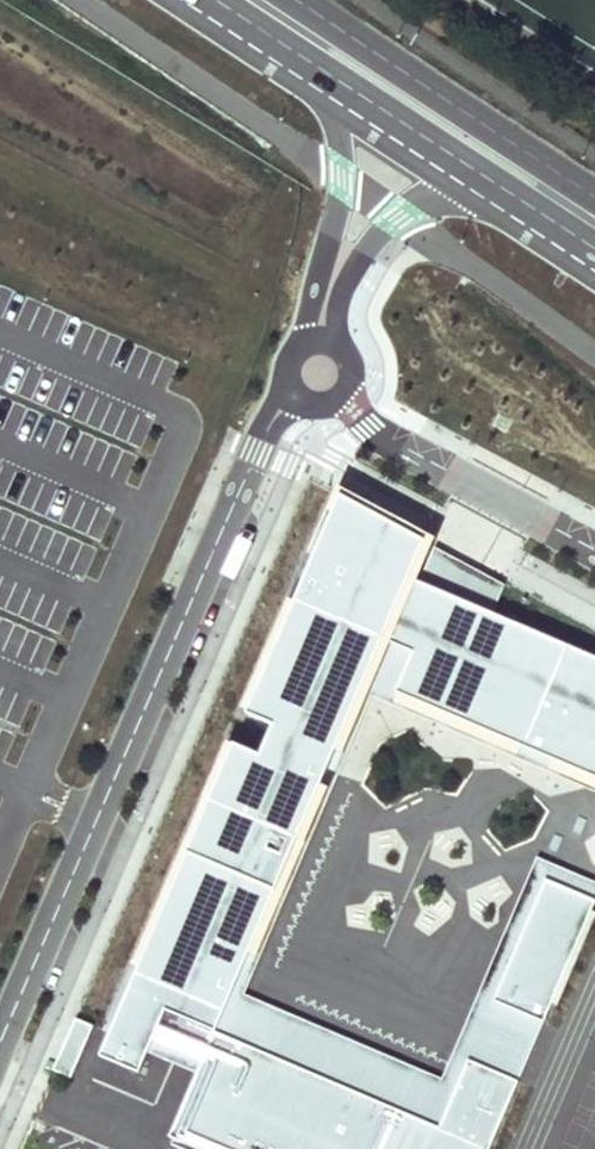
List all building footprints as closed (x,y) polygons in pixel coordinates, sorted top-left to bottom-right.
[(340,497),(100,1057),(140,1074),(161,1025),(176,991),(224,1011),(209,1046),(170,1137),(197,1148),(490,1148),(519,1082),(468,1060),(457,1086),(440,1128),(216,1033),(383,641),(414,654),(440,592),(410,580),(426,543),(340,497)] [(491,614),(440,592),(414,654),(397,693),(448,715),(491,614)] [(491,614),(448,715),(594,778),(594,658),(491,614)] [(448,715),(397,693),(414,654),(383,641),(216,1033),(440,1128),(457,1086),(244,995),(371,696),(594,791),(594,778),(448,715)] [(544,1023),(552,1004),(592,911),(594,903),(594,901),(545,880),(494,1001),(544,1023)] [(552,1004),(558,1006),(594,918),(594,912),(592,911),(552,1004)] [(176,991),(161,1025),(209,1046),(215,1032),(224,1011),(176,991)] [(76,1019),(54,1071),(72,1079),(94,1027),(76,1019)]
